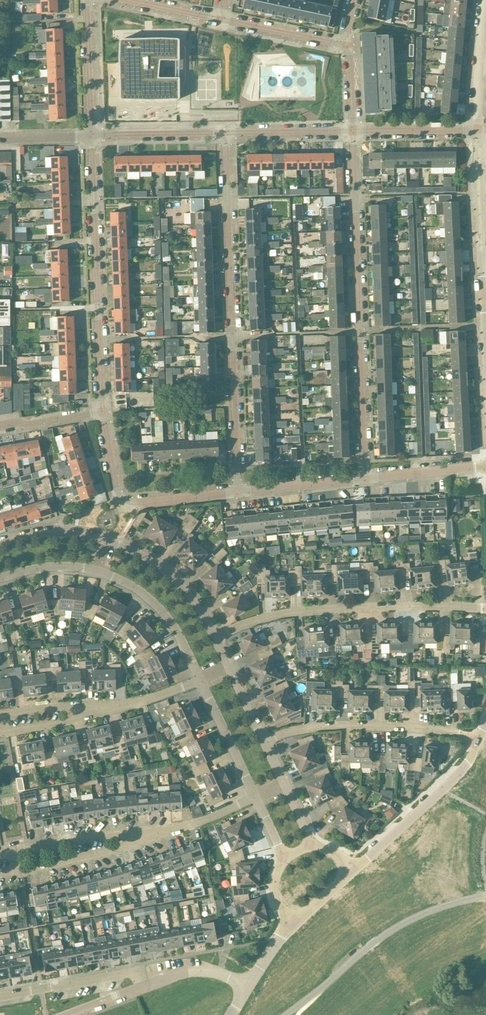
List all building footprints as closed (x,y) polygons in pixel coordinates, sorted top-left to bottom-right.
[(57,0),(41,1),(41,4),(41,14),(57,13),(57,0)] [(237,8),(332,28),(338,0),(334,0),(332,8),(293,0),(239,0),(237,8)] [(368,7),(387,10),(389,0),(369,0),(368,7)] [(445,3),(444,15),(465,17),(466,5),(451,3),(445,3)] [(368,7),(366,18),(385,22),(387,10),(368,7)] [(444,15),(443,27),(448,28),(464,29),(465,17),(444,15)] [(42,27),(35,28),(35,33),(38,33),(42,33),(46,33),(46,43),(63,42),(62,29),(42,30),(42,27)] [(448,28),(447,40),(463,41),(464,29),(448,28)] [(374,35),(362,35),(363,54),(365,54),(366,71),(376,70),(376,75),(366,76),(368,111),(391,110),(389,81),(412,80),(412,69),(413,69),(413,63),(389,64),(387,36),(374,36),(374,35)] [(150,101),(177,100),(178,100),(178,99),(179,98),(179,78),(161,78),(161,61),(179,61),(178,41),(178,40),(178,39),(177,39),(160,38),(121,39),(120,40),(119,40),(119,41),(118,57),(119,98),(120,99),(120,100),(121,100),(150,101)] [(447,40),(446,52),(461,54),(463,41),(447,40)] [(63,42),(46,43),(47,53),(47,56),(63,55),(63,42)] [(446,52),(445,64),(460,66),(461,54),(446,52)] [(63,55),(47,56),(47,59),(47,69),(64,68),(63,55)] [(445,64),(444,77),(459,78),(460,66),(445,64)] [(64,68),(47,69),(48,75),(48,78),(48,81),(64,81),(64,68)] [(444,77),(442,89),(458,90),(459,78),(444,77)] [(10,80),(0,80),(0,122),(11,121),(10,80)] [(48,81),(44,82),(44,85),(44,86),(48,86),(48,94),(65,94),(64,81),(48,81)] [(437,88),(437,93),(442,94),(441,101),(457,102),(458,90),(442,89),(437,88)] [(49,104),(45,104),(45,105),(45,107),(49,107),(65,106),(65,94),(48,94),(49,104)] [(441,101),(440,114),(455,115),(457,102),(441,101)] [(65,106),(49,107),(49,110),(49,113),(49,120),(66,120),(65,106)] [(393,153),(381,154),(382,169),(394,169),(393,153)] [(406,153),(393,153),(394,169),(400,169),(406,169),(406,153)] [(418,153),(406,153),(406,169),(418,168),(418,153)] [(430,153),(418,153),(418,168),(430,168),(430,153)] [(442,153),(430,153),(430,168),(437,168),(443,168),(442,153)] [(455,153),(442,153),(443,168),(443,172),(443,174),(449,174),(449,168),(455,168),(455,153)] [(321,155),(321,170),(334,170),(334,154),(321,155)] [(369,155),(361,155),(362,175),(374,174),(374,169),(382,169),(381,154),(369,154),(369,155)] [(259,171),(260,171),(271,171),(271,155),(259,156),(259,171)] [(272,176),(278,176),(278,171),(284,171),(284,155),(271,155),(271,171),(272,171),(272,176)] [(284,155),(284,171),(296,170),(296,155),(284,155)] [(296,155),(296,170),(309,170),(308,155),(296,155)] [(308,155),(309,170),(321,170),(321,155),(308,155)] [(68,156),(51,157),(52,170),(68,169),(68,156)] [(175,156),(163,157),(163,172),(176,172),(175,156)] [(188,156),(175,156),(176,172),(188,172),(188,156)] [(200,156),(188,156),(188,172),(188,178),(192,177),(194,177),(195,179),(203,179),(204,179),(204,172),(203,172),(201,172),(200,156)] [(247,171),(247,177),(260,176),(260,171),(259,171),(259,156),(247,156),(247,171)] [(126,157),(114,157),(114,173),(114,177),(126,177),(126,173),(127,173),(126,157)] [(139,157),(126,157),(127,173),(139,173),(139,157)] [(151,157),(139,157),(139,173),(151,172),(151,157)] [(163,157),(151,157),(151,172),(163,172),(163,157)] [(12,180),(11,162),(6,163),(6,166),(0,166),(0,177),(7,177),(7,180),(12,180)] [(52,170),(46,170),(46,173),(47,173),(47,174),(52,174),(52,183),(69,182),(68,169),(52,170)] [(52,183),(53,196),(69,195),(69,182),(52,183)] [(257,196),(257,183),(247,184),(247,196),(257,196)] [(370,184),(370,194),(382,193),(381,184),(370,184)] [(69,208),(69,195),(53,196),(53,209),(69,208)] [(438,203),(435,203),(436,215),(438,215),(458,214),(458,202),(451,203),(451,195),(438,196),(438,203)] [(321,197),(322,208),(335,208),(335,196),(321,197)] [(203,199),(190,199),(190,212),(204,212),(203,199)] [(245,210),(245,222),(260,222),(260,209),(261,209),(261,203),(252,203),(252,210),(245,210)] [(302,217),(302,204),(292,204),(293,222),(302,221),(302,217)] [(385,205),(370,206),(371,218),(386,218),(390,218),(389,213),(385,213),(385,205)] [(53,209),(53,222),(70,221),(69,208),(53,209)] [(322,208),(319,208),(319,217),(320,217),(320,218),(321,218),(321,220),(340,220),(340,208),(335,208),(322,208)] [(190,212),(190,213),(190,225),(191,225),(195,224),(210,224),(210,212),(204,212),(190,212)] [(125,213),(110,214),(111,226),(126,225),(125,213)] [(458,214),(438,215),(438,227),(444,227),(459,227),(458,214)] [(386,218),(371,218),(371,231),(386,230),(386,218)] [(320,223),(320,233),(326,233),(341,232),(340,220),(321,220),(322,223),(320,223)] [(70,221),(53,222),(53,227),(54,235),(70,235),(70,221)] [(261,234),(260,222),(245,222),(246,234),(261,234)] [(195,224),(191,225),(191,230),(195,229),(196,237),(211,236),(210,224),(195,224)] [(126,225),(111,226),(111,238),(126,237),(126,225)] [(459,227),(444,227),(445,239),(460,239),(459,227)] [(386,230),(371,231),(371,243),(387,242),(386,230)] [(320,233),(319,233),(320,242),(322,242),(323,245),(326,245),(341,244),(341,232),(326,233),(320,233)] [(27,242),(27,233),(15,233),(15,242),(27,242)] [(261,245),(261,234),(246,234),(246,246),(261,245)] [(211,236),(196,237),(196,249),(211,248),(211,236)] [(126,237),(111,238),(112,250),(127,249),(126,237)] [(460,239),(445,239),(445,252),(460,251),(460,239)] [(387,242),(371,243),(372,255),(387,254),(387,242)] [(341,244),(326,245),(327,257),(342,256),(341,244)] [(265,253),(265,248),(265,245),(264,245),(261,245),(246,246),(247,258),(262,258),(262,257),(267,257),(267,253),(265,253)] [(211,248),(196,249),(196,261),(211,260),(211,248)] [(127,249),(112,250),(112,262),(127,262),(127,249)] [(67,250),(51,250),(51,264),(67,263),(67,250)] [(460,251),(445,252),(446,264),(461,263),(460,251)] [(387,254),(372,255),(372,267),(387,266),(387,254)] [(327,263),(322,263),(322,266),(323,268),(327,268),(327,269),(342,268),(342,256),(327,257),(327,263)] [(262,270),(262,258),(247,258),(247,271),(262,270)] [(197,268),(192,268),(192,273),(197,273),(212,272),(211,260),(196,261),(197,268)] [(127,262),(112,262),(112,274),(128,274),(128,273),(127,262)] [(52,276),(68,276),(67,263),(51,264),(52,276)] [(461,263),(446,264),(447,276),(461,275),(461,263)] [(372,267),(373,279),(388,278),(387,266),(372,267)] [(327,268),(323,268),(323,272),(323,274),(327,274),(327,281),(342,280),(342,268),(327,269),(327,268)] [(263,282),(262,270),(247,271),(248,283),(263,282)] [(212,272),(197,273),(197,285),(212,285),(212,272)] [(128,274),(112,274),(113,286),(128,286),(135,285),(134,273),(128,273),(128,274)] [(447,281),(443,281),(443,287),(443,288),(447,288),(462,287),(461,275),(447,276),(447,281)] [(52,289),(68,288),(68,276),(52,276),(52,289)] [(388,278),(373,279),(373,291),(388,290),(393,289),(393,283),(388,283),(388,278)] [(342,280),(327,281),(328,293),(343,292),(342,280)] [(263,294),(263,282),(248,283),(248,295),(263,294)] [(212,285),(197,285),(198,297),(213,297),(212,285)] [(128,286),(113,286),(113,298),(129,297),(128,286)] [(447,288),(443,288),(443,294),(448,294),(448,300),(463,299),(462,287),(447,288)] [(53,302),(69,302),(68,288),(52,289),(53,302)] [(373,291),(374,303),(389,302),(388,290),(373,291)] [(343,292),(328,293),(328,305),(343,304),(343,292)] [(264,306),(263,294),(248,295),(249,307),(264,306)] [(129,297),(113,298),(114,310),(129,310),(129,297)] [(198,297),(193,297),(194,309),(213,309),(213,297),(198,297)] [(170,298),(164,298),(164,310),(183,310),(183,309),(178,309),(178,306),(175,306),(175,305),(172,305),(172,306),(170,306),(170,298)] [(463,299),(448,300),(448,312),(463,311),(463,299)] [(10,326),(10,300),(0,300),(0,326),(10,326)] [(389,302),(374,303),(374,315),(389,314),(389,302)] [(343,304),(328,305),(329,317),(344,316),(343,304)] [(264,306),(249,307),(249,319),(264,318),(264,306)] [(213,309),(194,309),(194,321),(198,321),(213,321),(213,309)] [(129,310),(114,310),(114,323),(129,322),(129,321),(138,321),(138,315),(129,315),(129,310)] [(183,310),(164,310),(164,322),(171,322),(170,312),(176,312),(177,315),(183,315),(183,310)] [(463,311),(448,312),(449,324),(464,323),(463,311)] [(375,327),(390,327),(389,314),(374,315),(375,327)] [(344,316),(329,317),(329,329),(344,329),(344,316)] [(73,317),(57,317),(58,331),(74,330),(73,317)] [(250,331),(265,331),(264,318),(249,319),(250,331)] [(171,322),(164,322),(165,336),(177,336),(177,327),(177,321),(171,322)] [(213,321),(198,321),(199,334),(214,333),(213,321)] [(129,322),(114,323),(115,335),(130,334),(129,322)] [(295,332),(295,322),(283,323),(283,332),(295,332)] [(10,345),(11,328),(0,328),(0,345),(10,345)] [(58,343),(74,343),(74,330),(58,331),(58,343)] [(432,330),(420,330),(421,338),(421,346),(427,345),(428,345),(428,341),(428,338),(433,338),(432,330)] [(464,331),(449,332),(450,344),(465,344),(464,331)] [(389,335),(375,335),(375,348),(390,347),(389,335)] [(344,337),(329,337),(330,349),(345,349),(344,337)] [(173,339),(165,339),(165,357),(171,357),(177,357),(179,357),(178,339),(173,339)] [(251,353),(266,353),(266,340),(250,341),(251,353)] [(151,348),(157,347),(158,355),(163,355),(163,341),(151,341),(151,348)] [(59,356),(75,356),(74,343),(58,343),(59,356)] [(199,349),(196,349),(196,356),(200,356),(215,356),(214,343),(199,344),(199,349)] [(128,344),(113,344),(114,357),(129,356),(128,344)] [(450,344),(446,344),(446,349),(450,349),(451,356),(465,356),(465,344),(450,344)] [(9,346),(0,346),(0,365),(9,365),(9,346)] [(390,347),(375,348),(376,360),(390,359),(390,347)] [(345,349),(330,349),(330,362),(345,361),(345,349)] [(266,353),(251,353),(251,365),(266,364),(266,353)] [(59,356),(59,369),(75,368),(75,356),(59,356)] [(114,369),(129,369),(129,356),(114,357),(114,369)] [(200,356),(200,368),(215,368),(215,356),(200,356)] [(465,356),(451,356),(451,368),(466,368),(465,356)] [(376,360),(376,372),(391,371),(390,359),(376,360)] [(345,361),(330,362),(331,374),(346,373),(345,361)] [(266,364),(251,365),(252,378),(267,377),(267,376),(266,364)] [(11,367),(0,368),(0,387),(11,387),(11,367)] [(59,369),(60,382),(76,381),(75,368),(59,369)] [(216,379),(215,368),(200,368),(201,380),(216,379)] [(466,368),(451,368),(452,380),(467,380),(466,368)] [(115,381),(130,380),(129,369),(114,369),(115,381)] [(376,372),(377,384),(391,383),(391,371),(376,372)] [(346,373),(331,374),(331,386),(346,385),(346,373)] [(267,377),(252,378),(252,390),(267,389),(267,388),(267,383),(271,383),(271,380),(270,376),(267,376),(267,377)] [(159,386),(153,386),(153,397),(165,396),(164,379),(158,379),(159,386)] [(201,392),(216,392),(216,379),(201,380),(201,392)] [(115,394),(130,393),(130,380),(115,381),(115,394)] [(467,380),(452,380),(452,392),(467,392),(467,380)] [(54,403),(68,402),(68,395),(76,394),(76,381),(60,382),(60,395),(54,395),(54,403)] [(377,384),(377,396),(392,395),(391,383),(377,384)] [(29,384),(13,384),(14,411),(16,411),(24,410),(24,399),(30,399),(29,384)] [(331,386),(331,398),(346,397),(346,385),(331,386)] [(267,389),(252,390),(253,401),(268,401),(268,400),(268,391),(267,389)] [(452,392),(447,392),(448,405),(468,404),(467,392),(452,392)] [(377,396),(377,408),(392,407),(392,395),(377,396)] [(331,398),(332,410),(347,409),(346,397),(331,398)] [(12,401),(3,403),(5,414),(12,413),(12,401)] [(268,401),(253,401),(253,413),(268,413),(268,401)] [(448,405),(447,405),(448,417),(454,416),(468,416),(468,404),(448,405)] [(378,420),(393,419),(392,407),(377,408),(378,420)] [(332,410),(332,422),(347,421),(347,409),(332,410)] [(268,413),(253,413),(254,426),(269,425),(268,413)] [(468,416),(454,416),(454,421),(454,428),(454,429),(469,428),(468,416)] [(430,418),(424,418),(424,425),(430,424),(430,426),(436,426),(435,418),(430,418)] [(378,432),(393,431),(393,419),(378,420),(378,432)] [(347,421),(332,422),(332,434),(348,433),(347,421)] [(269,425),(254,426),(254,438),(269,437),(269,425)] [(52,428),(42,430),(48,456),(55,454),(51,438),(54,437),(52,428)] [(469,428),(454,429),(455,441),(470,440),(469,428)] [(425,430),(425,442),(431,442),(430,433),(435,432),(435,429),(425,430)] [(379,444),(394,443),(393,431),(378,432),(379,444)] [(348,433),(332,434),(333,446),(348,445),(348,433)] [(76,434),(61,439),(65,452),(80,447),(76,434)] [(269,437),(254,438),(255,450),(270,449),(270,443),(269,437)] [(218,456),(217,439),(206,440),(207,459),(211,459),(211,456),(218,456)] [(41,455),(38,440),(26,443),(28,458),(41,455)] [(206,440),(195,441),(196,457),(203,457),(203,459),(207,459),(206,440)] [(470,440),(455,441),(455,453),(470,452),(470,440)] [(185,460),(184,441),(174,442),(175,458),(181,458),(181,461),(185,460)] [(196,457),(195,441),(184,441),(185,460),(190,460),(190,457),(196,457)] [(164,462),(163,442),(152,443),(153,459),(160,459),(160,462),(164,462)] [(175,458),(174,442),(163,442),(164,462),(168,461),(168,458),(175,458)] [(417,455),(417,454),(417,451),(417,442),(408,443),(409,455),(417,455)] [(18,470),(23,470),(21,459),(28,458),(26,443),(14,445),(16,460),(18,470)] [(153,459),(152,443),(141,444),(143,463),(147,463),(147,460),(153,459)] [(379,456),(394,456),(394,443),(379,444),(379,456)] [(130,444),(131,460),(138,460),(138,463),(143,463),(141,444),(130,444)] [(1,447),(4,462),(16,460),(14,445),(1,447)] [(333,458),(348,458),(348,445),(333,446),(333,458)] [(270,449),(255,450),(255,462),(270,461),(270,454),(274,454),(274,452),(281,452),(281,449),(279,449),(279,446),(274,446),(274,449),(270,449)] [(80,447),(65,452),(69,464),(84,459),(80,447)] [(84,459),(69,464),(73,476),(88,471),(84,459)] [(30,473),(31,474),(32,479),(45,475),(43,470),(30,473)] [(92,484),(88,471),(73,476),(77,488),(92,484)] [(32,479),(31,474),(30,473),(24,475),(24,476),(22,477),(20,477),(21,482),(32,479)] [(0,482),(0,489),(16,484),(14,478),(0,482)] [(37,486),(36,480),(22,484),(22,485),(23,490),(37,486)] [(96,496),(92,484),(77,488),(81,501),(96,496)] [(0,497),(14,493),(12,487),(0,491),(0,495),(0,497)] [(438,501),(432,502),(433,523),(446,522),(445,495),(438,495),(438,501)] [(408,524),(420,523),(419,496),(413,496),(413,502),(407,503),(408,524)] [(426,496),(419,496),(420,523),(433,523),(432,502),(426,502),(426,496)] [(383,525),(395,524),(394,497),(388,497),(388,504),(382,504),(383,525)] [(401,503),(400,497),(394,497),(395,524),(408,524),(407,503),(401,503)] [(356,505),(357,526),(370,525),(369,498),(363,498),(363,504),(356,505)] [(375,504),(375,498),(369,498),(370,525),(383,525),(382,504),(375,504)] [(52,514),(47,500),(35,503),(40,518),(52,514)] [(332,507),(325,508),(328,529),(340,528),(337,501),(337,500),(331,501),(332,507)] [(337,500),(337,501),(340,528),(353,526),(351,505),(344,506),(344,500),(337,500)] [(312,503),(315,530),(328,529),(325,508),(319,509),(319,502),(312,503)] [(24,507),(28,521),(40,518),(35,503),(24,507)] [(307,510),(300,511),(303,532),(315,530),(312,503),(306,504),(307,510)] [(5,528),(17,525),(12,510),(11,511),(9,505),(0,508),(0,511),(1,514),(5,528)] [(287,506),(290,533),(303,532),(300,511),(294,511),(293,505),(287,506)] [(282,513),(275,513),(278,534),(290,533),(287,506),(281,506),(282,513)] [(12,510),(17,525),(28,521),(24,507),(12,510)] [(256,509),(257,515),(250,516),(253,537),(265,536),(262,508),(256,509)] [(269,514),(268,508),(262,508),(265,536),(278,534),(275,513),(269,514)] [(237,511),(240,538),(253,537),(250,516),(244,517),(243,510),(237,511)] [(240,538),(237,511),(231,512),(232,518),(225,519),(227,540),(240,538)] [(137,517),(137,518),(134,522),(142,522),(147,513),(146,513),(144,513),(142,513),(141,514),(140,514),(139,515),(138,515),(138,516),(137,517)] [(179,528),(184,531),(194,518),(189,514),(179,528)] [(151,540),(155,542),(166,523),(156,517),(145,535),(151,539),(151,540)] [(199,522),(194,518),(184,531),(189,535),(199,522)] [(174,522),(172,526),(166,523),(155,542),(159,545),(160,544),(166,548),(179,524),(174,522)] [(180,560),(183,563),(198,546),(193,542),(197,538),(192,534),(175,554),(180,559),(180,560)] [(210,553),(214,558),(223,549),(219,545),(210,553)] [(193,570),(207,554),(198,546),(183,563),(187,566),(188,565),(193,570)] [(228,553),(223,549),(214,558),(220,563),(201,579),(205,584),(204,585),(207,588),(225,575),(229,571),(221,560),(228,553)] [(464,563),(457,564),(460,586),(466,585),(465,583),(472,583),(470,570),(478,569),(476,552),(467,553),(468,557),(464,558),(464,563)] [(397,571),(385,572),(387,593),(393,593),(393,591),(399,591),(398,578),(404,577),(403,564),(403,560),(396,561),(397,571)] [(445,560),(439,561),(440,574),(446,573),(448,586),(454,585),(454,587),(460,586),(457,564),(451,565),(448,560),(445,560)] [(433,567),(421,568),(423,590),(429,589),(429,588),(435,587),(434,574),(440,574),(439,561),(432,561),(433,567)] [(360,568),(349,568),(351,596),(356,595),(356,594),(362,593),(362,581),(368,580),(367,563),(360,564),(360,568)] [(373,563),(367,563),(368,580),(374,580),(375,592),(381,592),(381,594),(387,593),(385,572),(379,572),(377,566),(373,567),(373,563)] [(266,564),(257,564),(257,585),(265,584),(266,597),(272,597),(272,599),(278,599),(277,577),(271,577),(270,571),(266,571),(266,564)] [(337,565),(331,565),(332,582),(338,582),(338,595),(345,594),(345,596),(351,596),(349,568),(348,568),(348,564),(337,565)] [(409,564),(403,564),(404,577),(410,577),(411,589),(418,589),(418,591),(423,590),(421,568),(410,569),(409,564)] [(325,571),(313,571),(313,576),(314,598),(320,597),(320,596),(326,595),(325,583),(332,582),(331,565),(324,566),(325,571)] [(301,566),(295,567),(295,571),(295,584),(302,583),(302,596),(308,596),(308,598),(314,598),(313,576),(302,576),(301,566)] [(289,577),(277,577),(278,599),(283,599),(283,597),(290,597),(289,584),(295,584),(295,571),(289,571),(289,577)] [(233,576),(229,580),(225,575),(207,588),(210,592),(211,592),(216,597),(237,581),(233,576)] [(235,583),(239,588),(249,581),(245,576),(235,583)] [(242,593),(252,586),(249,581),(239,588),(242,593)] [(60,603),(54,603),(55,616),(60,615),(65,616),(66,610),(72,611),(74,589),(69,588),(69,589),(62,588),(60,603)] [(74,589),(72,611),(83,612),(83,618),(88,619),(91,607),(84,605),(86,591),(79,590),(79,589),(74,589)] [(36,591),(31,593),(37,614),(39,620),(45,619),(45,618),(50,616),(51,620),(55,620),(55,616),(54,603),(47,604),(43,590),(36,592),(36,591)] [(23,611),(18,612),(21,624),(33,621),(33,622),(39,620),(37,614),(31,593),(26,594),(26,595),(19,597),(23,611)] [(91,607),(88,619),(93,620),(95,615),(106,621),(116,601),(111,599),(111,600),(105,596),(98,609),(91,607)] [(246,607),(240,596),(222,607),(228,617),(233,615),(234,617),(243,612),(242,609),(246,607)] [(0,602),(0,616),(2,624),(14,621),(15,626),(21,624),(18,612),(12,614),(8,600),(1,602),(1,601),(0,602)] [(106,621),(103,626),(113,631),(117,634),(125,624),(119,620),(126,607),(120,604),(120,603),(116,601),(106,621)] [(125,624),(117,634),(121,638),(125,641),(129,638),(133,643),(150,628),(146,624),(146,625),(141,620),(130,629),(125,624)] [(382,644),(389,644),(388,622),(383,622),(383,624),(376,624),(377,637),(371,637),(371,650),(371,654),(378,654),(378,650),(382,650),(382,644)] [(401,653),(407,653),(407,636),(401,637),(400,624),(394,624),(394,622),(388,622),(389,644),(400,644),(401,653)] [(413,636),(407,636),(407,653),(413,653),(414,649),(418,649),(419,644),(425,644),(425,622),(420,622),(420,624),(413,624),(413,636)] [(431,622),(425,622),(425,644),(437,644),(437,650),(443,650),(443,637),(437,637),(437,624),(431,624),(431,622)] [(357,623),(352,624),(353,645),(364,645),(365,651),(371,650),(371,637),(364,638),(364,625),(357,625),(357,623)] [(454,650),(455,644),(461,645),(462,623),(457,623),(456,624),(450,624),(450,637),(443,637),(443,650),(443,654),(449,654),(450,650),(454,650)] [(468,625),(468,623),(462,623),(461,645),(461,650),(473,651),(472,655),(479,655),(480,638),(474,638),(474,625),(468,625)] [(341,646),(353,645),(352,624),(346,624),(346,626),(340,626),(340,639),(334,639),(335,652),(342,652),(341,646)] [(298,663),(306,662),(305,655),(310,654),(310,649),(317,648),(315,626),(309,627),(309,629),(303,629),(304,642),(296,643),(297,656),(298,663)] [(329,653),(329,657),(336,656),(335,652),(334,639),(328,640),(327,627),(321,628),(320,626),(315,626),(317,648),(323,647),(325,653),(329,653)] [(150,628),(133,643),(137,647),(133,650),(137,655),(133,658),(136,662),(136,661),(150,653),(146,647),(157,638),(152,632),(153,632),(150,628)] [(244,642),(239,644),(245,655),(257,649),(260,655),(271,649),(282,644),(282,643),(277,634),(266,639),(263,633),(258,635),(253,638),(252,635),(243,640),(244,642)] [(79,645),(80,636),(69,635),(68,644),(79,645)] [(6,643),(0,644),(0,651),(1,653),(9,651),(6,643)] [(262,660),(250,666),(253,673),(252,673),(254,678),(274,668),(269,659),(275,656),(271,649),(260,655),(262,660)] [(150,653),(136,661),(139,660),(142,664),(144,669),(149,666),(152,672),(172,662),(170,658),(169,658),(166,652),(153,658),(150,653)] [(79,672),(68,672),(70,692),(81,692),(80,679),(86,678),(85,661),(78,662),(79,672)] [(92,678),(92,691),(104,691),(103,671),(97,671),(96,665),(92,665),(92,661),(85,661),(86,678),(92,678)] [(57,680),(58,693),(70,692),(68,672),(62,673),(61,667),(59,667),(58,662),(50,663),(52,681),(57,680)] [(152,685),(148,687),(151,692),(166,686),(163,680),(176,674),(173,667),(174,667),(172,662),(152,672),(155,678),(150,680),(152,685)] [(47,694),(45,681),(52,681),(50,663),(50,668),(39,669),(39,675),(34,676),(36,695),(47,694)] [(110,665),(109,671),(103,671),(104,691),(115,690),(115,678),(121,677),(121,664),(110,665)] [(473,666),(474,676),(484,675),(484,666),(473,666)] [(23,684),(24,697),(36,695),(34,676),(22,677),(21,667),(14,668),(17,685),(23,684)] [(11,686),(17,685),(14,668),(2,670),(2,671),(0,672),(0,691),(0,692),(0,699),(1,699),(1,700),(13,698),(11,686)] [(274,668),(254,678),(256,682),(257,682),(260,688),(273,682),(275,687),(287,682),(282,671),(276,674),(274,668)] [(323,710),(323,712),(329,712),(329,711),(335,711),(336,698),(342,698),(342,696),(342,685),(342,681),(336,681),(336,685),(332,685),(331,691),(324,690),(324,696),(323,710)] [(278,693),(265,699),(268,705),(267,706),(269,710),(289,701),(287,695),(292,693),(287,682),(275,687),(278,693)] [(408,686),(396,686),(396,692),(396,696),(396,712),(396,713),(402,713),(402,712),(408,712),(408,699),(415,699),(415,696),(414,682),(408,682),(408,686)] [(421,682),(414,682),(415,696),(415,699),(421,699),(421,712),(427,711),(427,713),(433,713),(433,711),(433,696),(432,691),(432,685),(432,683),(421,684),(421,682)] [(306,696),(306,697),(312,697),(311,710),(318,710),(318,711),(323,712),(323,710),(324,696),(324,690),(312,690),(313,684),(306,684),(306,696)] [(378,696),(378,699),(384,699),(384,712),(390,712),(390,713),(396,713),(396,712),(396,696),(396,692),(396,686),(386,686),(384,684),(382,684),(382,686),(378,686),(378,696)] [(470,684),(450,685),(451,696),(451,698),(457,698),(457,711),(470,710),(470,708),(472,708),(472,700),(469,700),(469,696),(469,690),(470,690),(470,684)] [(342,696),(342,698),(348,698),(348,711),(354,711),(354,713),(360,713),(360,711),(360,696),(360,692),(349,691),(349,686),(342,685),(342,696)] [(450,685),(432,685),(432,691),(433,696),(433,711),(433,713),(439,712),(439,711),(445,711),(445,698),(451,698),(451,696),(450,685)] [(360,711),(360,713),(366,713),(366,712),(372,712),(372,699),(378,699),(378,696),(378,686),(368,686),(367,692),(360,692),(360,696),(360,711)] [(149,711),(155,708),(156,710),(161,721),(167,718),(168,720),(174,718),(176,723),(196,714),(194,709),(193,710),(190,703),(177,709),(175,704),(169,705),(167,699),(154,704),(153,704),(147,707),(149,711)] [(289,701),(269,710),(271,715),(272,714),(275,721),(288,715),(291,721),(301,718),(301,708),(300,706),(293,710),(289,701)] [(176,723),(181,734),(172,738),(175,744),(179,742),(190,736),(188,731),(200,725),(197,719),(198,718),(196,714),(176,723)] [(142,716),(131,719),(136,739),(142,737),(144,742),(148,741),(149,745),(158,743),(153,726),(145,729),(142,716)] [(123,735),(117,736),(122,753),(128,751),(127,747),(131,746),(138,744),(136,739),(131,719),(120,722),(123,735)] [(109,725),(97,728),(102,748),(104,753),(114,751),(115,754),(122,753),(117,736),(112,738),(109,725)] [(89,743),(84,745),(88,761),(94,760),(93,756),(97,755),(96,749),(102,748),(97,728),(86,731),(89,743)] [(75,733),(64,736),(68,755),(74,754),(76,760),(80,759),(81,763),(88,761),(84,745),(78,746),(75,733)] [(56,751),(50,752),(52,765),(63,763),(69,761),(68,755),(64,736),(53,738),(56,751)] [(193,742),(190,736),(179,742),(181,748),(187,745),(191,755),(211,746),(209,742),(208,742),(205,736),(193,742)] [(293,759),(292,759),(295,764),(314,754),(312,748),(317,746),(312,736),(300,739),(303,746),(290,752),(293,759)] [(41,741),(30,743),(34,762),(45,760),(46,766),(52,765),(50,752),(44,753),(41,741)] [(341,756),(341,773),(349,773),(349,763),(361,763),(361,741),(355,741),(355,743),(349,743),(349,756),(341,756)] [(361,763),(361,768),(370,768),(372,770),(379,771),(379,756),(373,756),(373,743),(366,743),(366,741),(361,741),(361,763)] [(379,771),(378,773),(385,773),(385,769),(389,770),(397,770),(397,764),(399,742),(393,742),(392,744),(387,744),(386,756),(379,756),(379,771)] [(399,742),(397,764),(402,765),(403,765),(404,771),(408,771),(415,771),(416,759),(409,758),(410,745),(404,745),(404,742),(399,742)] [(19,747),(18,747),(18,753),(18,754),(21,754),(23,764),(34,762),(30,743),(19,745),(19,747)] [(194,761),(189,764),(194,774),(205,769),(203,764),(216,758),(213,751),(211,746),(191,755),(194,761)] [(416,759),(415,771),(425,773),(433,774),(434,768),(435,757),(438,757),(439,750),(436,749),(436,748),(424,747),(422,759),(416,759)] [(300,774),(313,768),(316,773),(327,768),(322,757),(317,760),(314,754),(295,764),(297,768),(300,774)] [(174,761),(166,763),(168,772),(176,771),(174,761)] [(199,785),(204,783),(207,788),(227,779),(225,774),(224,775),(221,768),(208,774),(205,769),(194,774),(199,785)] [(308,791),(308,792),(310,796),(330,787),(327,781),(332,778),(327,768),(316,773),(318,779),(305,785),(308,791)] [(22,778),(16,779),(18,791),(25,790),(22,778)] [(228,784),(229,783),(227,779),(207,788),(210,794),(204,796),(209,807),(221,802),(218,796),(231,790),(228,784)] [(332,792),(330,787),(310,796),(312,800),(313,800),(316,807),(329,800),(332,809),(344,799),(340,795),(338,790),(332,792)] [(169,792),(158,793),(160,811),(171,810),(169,792)] [(181,792),(169,792),(171,810),(172,810),(172,811),(177,810),(182,809),(181,792)] [(158,793),(148,794),(149,811),(160,811),(158,793)] [(148,794),(137,795),(138,812),(140,812),(140,813),(145,813),(144,812),(149,811),(148,794)] [(137,795),(126,796),(128,813),(138,812),(137,795)] [(390,806),(392,800),(381,795),(378,801),(390,806)] [(126,796),(115,797),(117,815),(128,813),(126,796)] [(191,796),(185,798),(189,805),(194,803),(191,796)] [(115,797),(104,799),(106,816),(107,816),(107,817),(113,816),(113,815),(117,815),(115,797)] [(104,799),(93,800),(95,817),(106,816),(104,799)] [(339,829),(338,830),(342,833),(354,814),(344,808),(347,803),(344,799),(332,809),(340,813),(333,825),(339,829)] [(93,800),(82,802),(85,819),(95,817),(93,800)] [(82,802),(71,803),(74,821),(75,820),(75,822),(80,821),(80,820),(85,819),(82,802)] [(71,803),(60,805),(63,822),(74,821),(71,803)] [(28,815),(25,815),(27,824),(30,823),(30,824),(31,828),(33,828),(33,829),(38,828),(38,827),(42,826),(39,809),(38,804),(27,806),(28,815)] [(60,805),(50,807),(53,824),(63,822),(60,805)] [(198,805),(189,808),(193,817),(201,814),(198,805)] [(50,807),(39,809),(42,826),(43,826),(44,827),(49,826),(48,825),(53,824),(50,807)] [(362,812),(359,817),(354,814),(342,833),(347,835),(347,834),(353,838),(354,837),(357,838),(361,831),(358,830),(361,826),(366,830),(373,819),(362,812)] [(226,822),(215,827),(220,838),(225,836),(228,842),(247,832),(245,828),(244,828),(241,821),(228,827),(226,822)] [(231,850),(227,853),(227,855),(229,860),(241,856),(239,849),(252,843),(249,837),(249,836),(247,832),(228,842),(231,850)] [(189,846),(188,846),(194,863),(204,859),(198,842),(194,844),(193,842),(188,844),(189,846)] [(188,846),(178,850),(185,869),(186,870),(187,870),(189,870),(191,869),(193,868),(194,867),(194,866),(194,865),(194,863),(188,846)] [(178,850),(167,853),(173,870),(173,872),(174,872),(174,873),(176,873),(178,873),(180,873),(182,872),(184,870),(184,869),(185,869),(178,850)] [(167,853),(157,857),(163,873),(173,870),(167,853)] [(241,856),(229,860),(230,865),(230,870),(236,870),(236,877),(258,875),(258,870),(257,870),(257,863),(243,863),(241,856)] [(157,857),(147,860),(152,877),(154,881),(164,878),(163,873),(157,857)] [(138,863),(137,863),(142,880),(143,884),(153,881),(154,881),(152,877),(147,860),(143,861),(143,859),(138,861),(138,863)] [(137,863),(126,866),(131,883),(133,887),(143,884),(142,880),(137,863)] [(126,866),(116,869),(121,886),(131,883),(126,866)] [(116,869),(106,872),(110,889),(121,886),(116,869)] [(106,872),(95,875),(99,892),(110,889),(106,872)] [(86,877),(85,878),(89,895),(99,892),(95,875),(91,876),(90,874),(86,875),(86,877)] [(237,886),(231,886),(231,888),(233,897),(245,895),(244,888),(258,887),(258,880),(259,880),(258,875),(236,877),(237,886)] [(85,878),(74,880),(78,897),(89,895),(85,878)] [(74,880),(64,882),(68,899),(78,897),(74,880)] [(64,882),(53,885),(57,902),(68,899),(64,882)] [(53,885),(43,887),(46,904),(57,902),(53,885)] [(33,889),(31,889),(32,894),(35,906),(46,904),(43,887),(38,888),(38,886),(33,887),(33,889)] [(8,893),(4,894),(7,911),(18,909),(16,896),(15,892),(13,892),(13,891),(8,891),(8,893)] [(245,895),(233,897),(234,906),(238,917),(243,915),(243,916),(264,910),(263,905),(262,905),(260,898),(246,902),(245,895)] [(154,907),(133,909),(133,916),(154,915),(154,907)] [(264,910),(243,916),(247,930),(254,929),(253,926),(267,922),(265,915),(266,915),(264,910)] [(217,916),(200,919),(202,925),(205,942),(216,940),(215,936),(220,935),(218,922),(217,916)] [(226,920),(218,922),(220,935),(229,933),(227,922),(226,920)] [(202,925),(191,927),(193,941),(194,944),(205,942),(202,925)] [(158,926),(147,928),(148,935),(152,952),(162,950),(159,933),(158,926)] [(191,927),(180,929),(183,946),(194,944),(193,941),(191,927)] [(147,928),(137,930),(138,937),(141,954),(152,952),(148,935),(147,928)] [(180,929),(170,931),(173,948),(183,946),(180,929)] [(137,930),(126,932),(127,939),(130,956),(141,954),(138,937),(137,930)] [(170,931),(159,933),(162,950),(173,948),(170,931)] [(105,936),(94,938),(95,945),(98,962),(109,960),(106,943),(105,936)] [(127,939),(117,941),(120,958),(130,956),(127,939)] [(117,941),(106,943),(109,960),(120,958),(117,941)] [(62,945),(52,947),(56,970),(67,968),(63,950),(62,945)] [(95,945),(85,946),(88,964),(98,962),(95,945)] [(85,946),(74,948),(77,966),(88,964),(85,946)] [(52,947),(37,949),(38,955),(42,955),(45,972),(56,970),(52,947)] [(74,948),(63,950),(67,968),(77,966),(74,948)] [(31,950),(16,953),(20,976),(31,974),(28,957),(32,956),(31,950)] [(16,953),(6,955),(7,961),(10,978),(20,976),(16,953)] [(0,956),(0,980),(10,978),(7,961),(6,955),(5,955),(0,956)]
